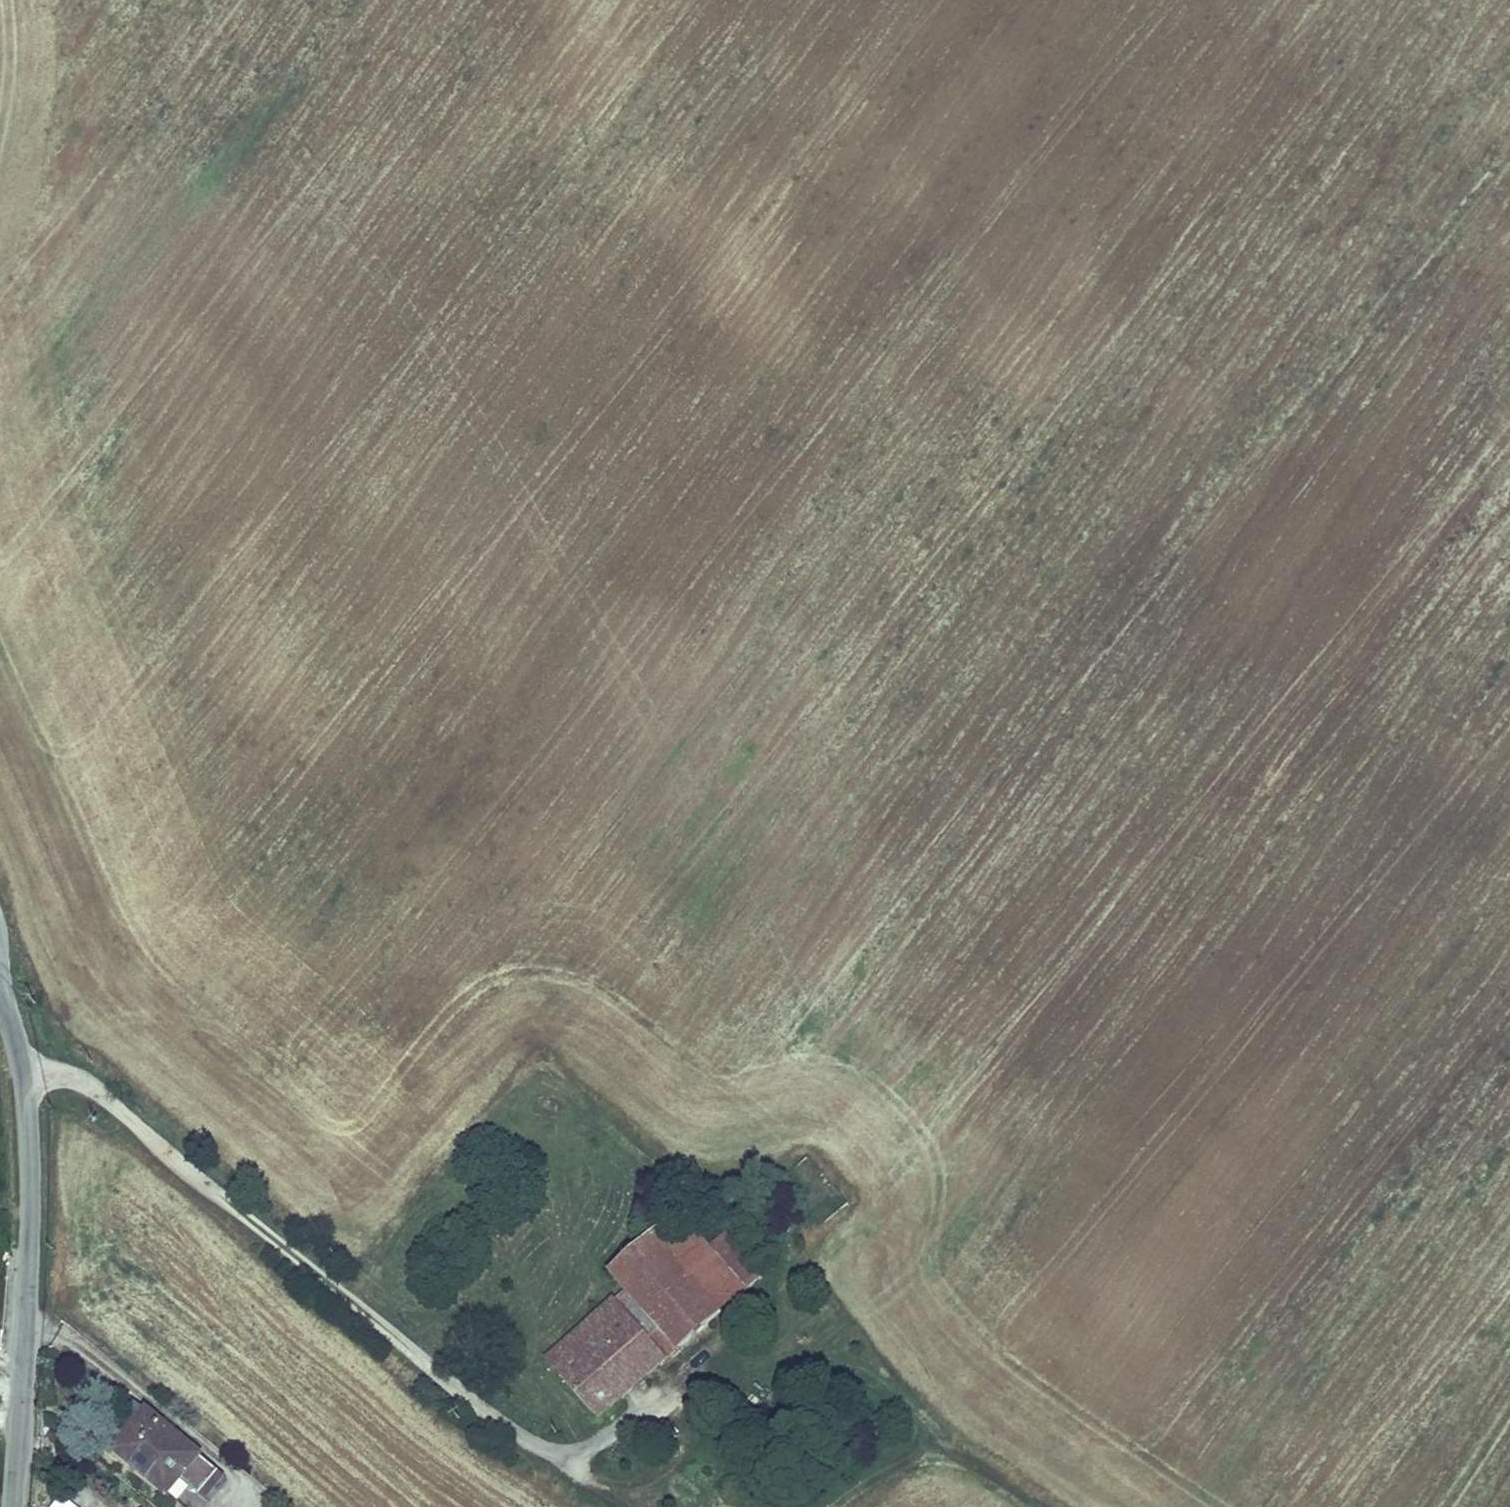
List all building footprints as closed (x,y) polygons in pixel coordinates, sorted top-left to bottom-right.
[(714,1299),(738,1276),(699,1231),(672,1201),(645,1226),(714,1299)] [(738,1276),(759,1258),(719,1215),(699,1231),(738,1276)] [(714,1299),(645,1226),(606,1261),(621,1276),(675,1335),(714,1299)] [(675,1335),(621,1276),(582,1314),(595,1327),(622,1305),(664,1345),(675,1335)] [(595,1327),(582,1314),(538,1354),(593,1409),(664,1345),(622,1305),(595,1327)] [(97,1442),(152,1484),(187,1441),(135,1398),(97,1442)] [(805,1438),(793,1455),(800,1461),(812,1444),(805,1438)]
